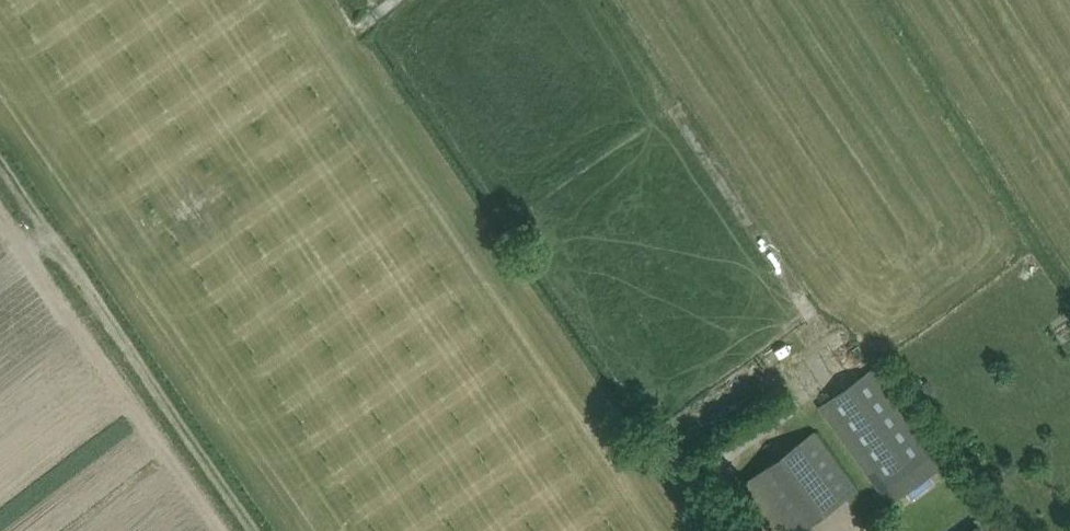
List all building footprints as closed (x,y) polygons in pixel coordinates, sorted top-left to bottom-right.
[(890,503),(945,464),(876,366),(820,405),(890,503)] [(801,526),(856,486),(817,429),(740,483),(773,530),(793,530),(801,526)]
